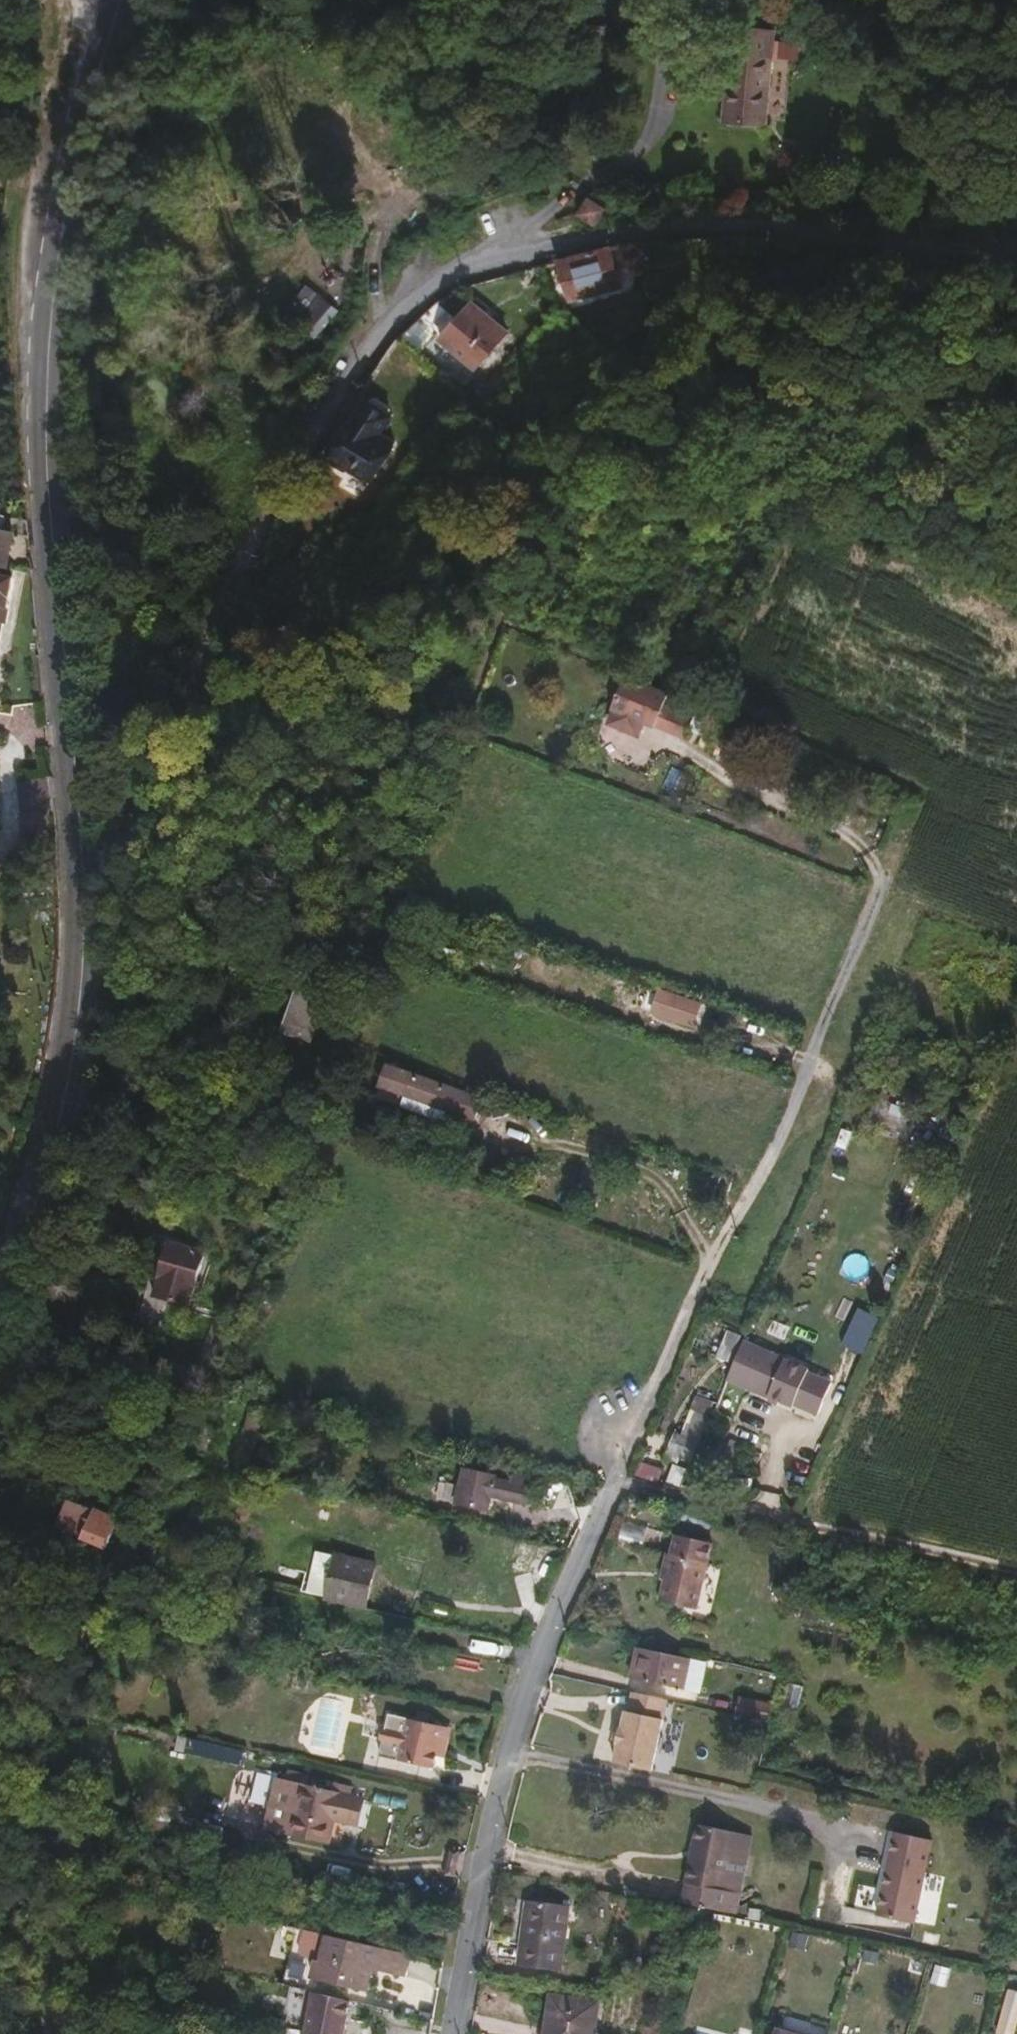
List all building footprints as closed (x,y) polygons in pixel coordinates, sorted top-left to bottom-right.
[(721,120),(762,122),(769,29),(766,27),(726,21),(721,120)] [(590,224),(602,206),(584,193),(571,212),(590,224)] [(565,299),(615,284),(604,246),(554,260),(565,299)] [(625,309),(615,311),(612,299),(575,307),(582,342),(607,337),(605,330),(628,325),(625,309)] [(469,368),(502,333),(468,301),(435,336),(469,368)] [(375,433),(387,414),(362,397),(324,453),(363,480),(388,442),(375,433)] [(1,567),(8,531),(0,529),(0,567),(1,567)] [(9,577),(0,575),(0,620),(9,577)] [(662,697),(665,687),(623,669),(609,702),(612,703),(641,716),(652,720),(652,718),(665,724),(674,702),(662,697)] [(680,730),(689,709),(674,702),(665,724),(680,730)] [(637,724),(641,716),(612,703),(608,712),(610,719),(631,728),(637,724)] [(18,815),(50,811),(47,777),(14,780),(18,815)] [(304,1037),(319,993),(300,987),(284,1030),(304,1037)] [(656,991),(649,1011),(661,1015),(666,998),(671,999),(672,996),(656,991)] [(689,1025),(696,1004),(672,996),(671,999),(666,998),(661,1015),(689,1025)] [(390,1105),(402,1070),(389,1066),(376,1100),(390,1105)] [(464,1114),(470,1095),(402,1070),(390,1105),(424,1117),(428,1102),(464,1114)] [(413,1154),(417,1143),(399,1137),(395,1148),(413,1154)] [(179,1315),(195,1264),(162,1253),(145,1302),(179,1315)] [(742,1344),(726,1381),(782,1406),(798,1369),(742,1344)] [(810,1377),(811,1375),(798,1369),(782,1406),(795,1411),(796,1409),(820,1419),(834,1388),(810,1377)] [(688,1460),(706,1416),(692,1411),(681,1437),(671,1433),(664,1450),(674,1454),(688,1460)] [(13,1454),(0,1450),(0,1466),(8,1468),(13,1454)] [(671,1460),(674,1454),(664,1450),(662,1456),(671,1460)] [(453,1500),(482,1507),(485,1493),(489,1476),(489,1473),(460,1467),(453,1500)] [(509,1471),(507,1481),(489,1476),(485,1493),(522,1502),(529,1475),(509,1471)] [(99,1546),(113,1516),(90,1506),(76,1536),(99,1546)] [(710,1543),(674,1535),(670,1553),(666,1570),(703,1578),(710,1543)] [(318,1567),(324,1568),(323,1571),(332,1573),(336,1555),(321,1552),(318,1567)] [(670,1553),(665,1552),(661,1569),(666,1570),(670,1553)] [(378,1584),(383,1565),(336,1555),(332,1573),(378,1584)] [(696,1608),(703,1578),(666,1570),(664,1578),(659,1600),(696,1608)] [(323,1571),(318,1595),(327,1597),(332,1573),(323,1571)] [(327,1597),(373,1608),(378,1584),(332,1573),(327,1597)] [(679,1688),(686,1657),(637,1645),(629,1676),(679,1688)] [(457,1666),(460,1653),(440,1649),(435,1667),(441,1669),(443,1663),(457,1666)] [(455,1672),(457,1666),(443,1663),(441,1669),(455,1672)] [(323,1689),(326,1674),(310,1671),(306,1685),(323,1689)] [(618,1727),(615,1727),(613,1737),(653,1746),(664,1698),(629,1690),(625,1710),(622,1709),(618,1727)] [(767,1720),(770,1703),(737,1696),(734,1713),(767,1720)] [(448,1728),(390,1714),(385,1738),(443,1751),(448,1728)] [(457,1730),(448,1728),(443,1751),(451,1753),(457,1730)] [(648,1770),(653,1746),(613,1737),(612,1742),(614,1742),(610,1761),(648,1770)] [(439,1770),(440,1763),(443,1751),(385,1738),(380,1756),(439,1770)] [(10,1744),(0,1741),(0,1750),(7,1752),(10,1744)] [(450,1758),(451,1753),(443,1751),(440,1763),(445,1762),(447,1758),(450,1758)] [(350,1797),(256,1776),(256,1779),(350,1800),(350,1797)] [(346,1816),(350,1800),(256,1779),(250,1803),(271,1808),(267,1822),(331,1837),(334,1821),(336,1814),(346,1816)] [(345,1824),(346,1816),(336,1814),(334,1821),(345,1824)] [(265,1832),(328,1847),(331,1837),(267,1822),(265,1832)] [(717,1889),(730,1831),(693,1823),(677,1902),(733,1913),(738,1893),(717,1889)] [(738,1893),(750,1836),(730,1831),(717,1889),(738,1893)] [(931,1840),(893,1832),(876,1915),(913,1923),(931,1840)] [(556,1967),(567,1904),(524,1897),(514,1960),(556,1967)] [(360,1908),(388,1914),(390,1908),(362,1901),(360,1908)] [(408,1974),(413,1955),(327,1935),(323,1955),(331,1956),(330,1964),(322,1962),(319,1977),(372,1989),(375,1974),(369,1973),(370,1965),(408,1974)] [(292,1972),(311,1975),(314,1953),(295,1950),(292,1972)] [(1016,2027),(1016,1990),(1009,1989),(999,2033),(1000,2033),(1015,2033),(1016,2027)] [(355,2002),(317,1994),(308,2033),(348,2033),(355,2002)] [(594,2002),(546,1994),(539,2033),(587,2033),(594,2002)] [(804,2032),(776,2025),(776,2027),(774,2026),(772,2033),(804,2033),(804,2032)]
